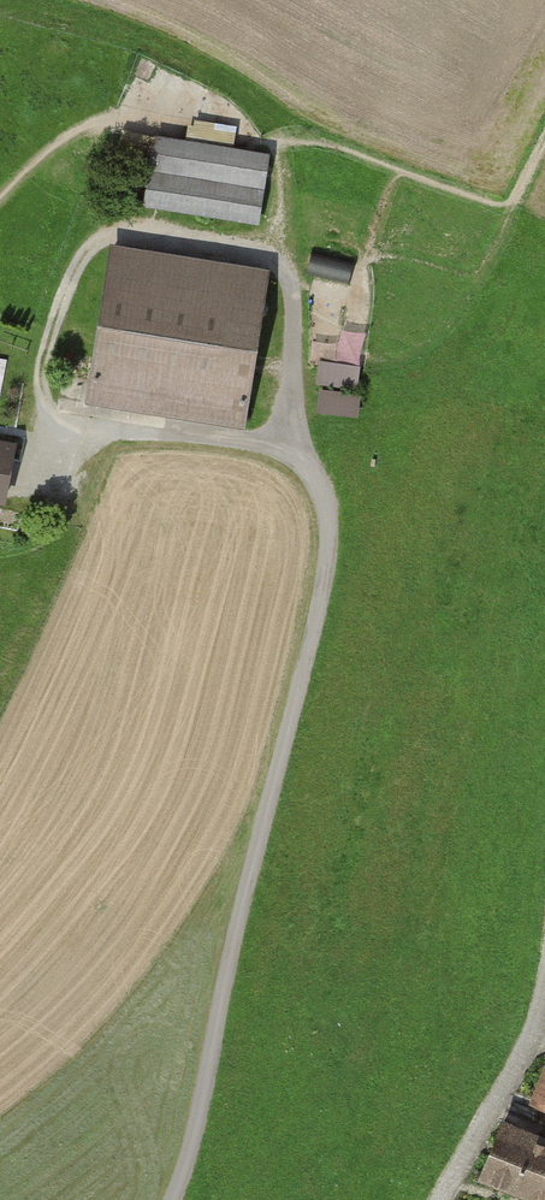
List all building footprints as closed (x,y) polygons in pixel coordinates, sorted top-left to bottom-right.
[(146,205),(258,222),(268,155),(156,138),(146,205)] [(112,250),(91,382),(167,394),(165,408),(242,421),(266,275),(112,250)] [(320,359),(319,409),(361,410),(362,359),(320,359)] [(4,501),(14,447),(0,444),(0,500),(4,501)] [(532,1099),(544,1103),(544,1064),(532,1099)] [(491,1170),(544,1194),(544,1145),(509,1129),(491,1170)]
